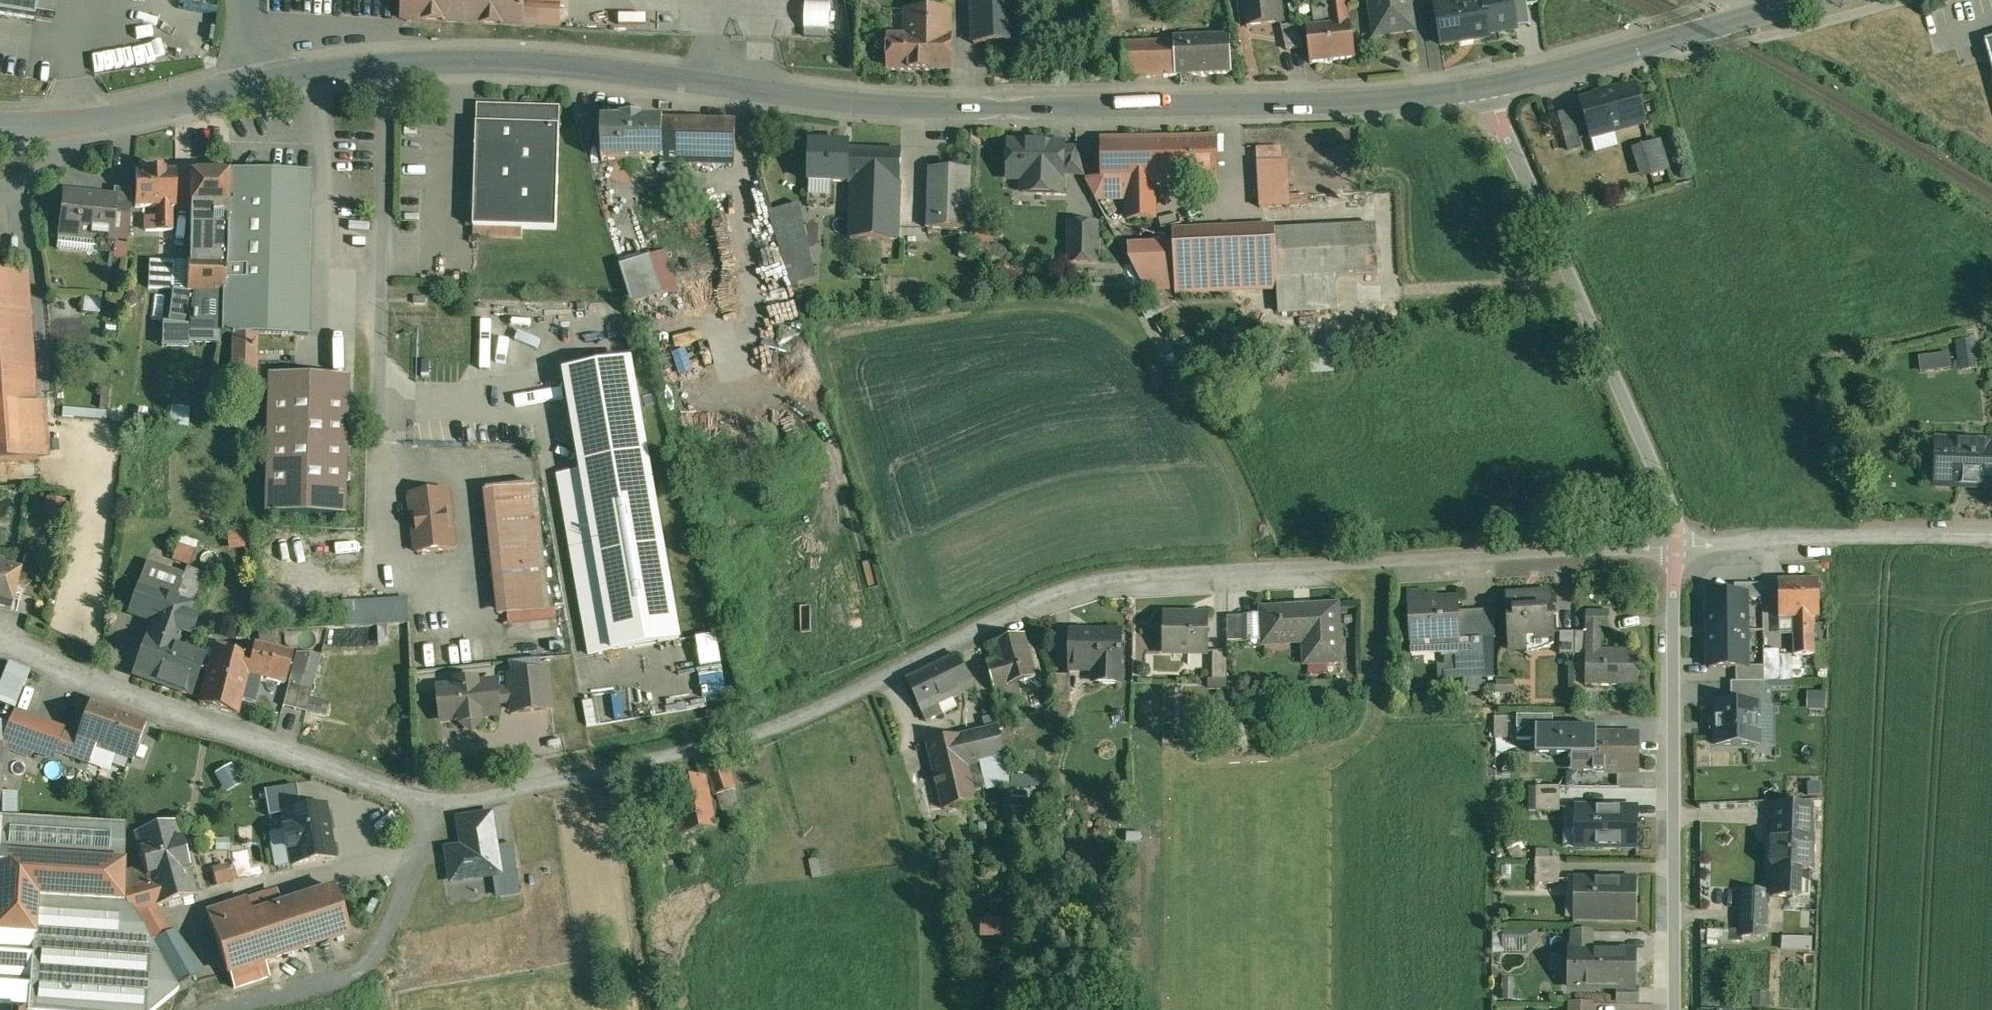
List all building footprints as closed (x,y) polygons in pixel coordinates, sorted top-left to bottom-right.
[(34,19),(37,0),(0,0),(0,14),(34,19)] [(404,20),(541,26),(542,0),(404,0),(404,20)] [(974,44),(1016,43),(1014,0),(972,0),(974,44)] [(1248,27),(1283,22),(1280,0),(1275,1),(1275,0),(1244,0),(1248,27)] [(1375,35),(1413,29),(1408,0),(1370,0),(1375,35)] [(1434,7),(1441,45),(1490,37),(1490,33),(1516,29),(1516,28),(1513,6),(1512,0),(1476,0),(1434,7)] [(1346,4),(1329,6),(1331,25),(1349,23),(1346,4)] [(1526,4),(1513,6),(1516,28),(1530,26),(1526,4)] [(914,35),(906,34),(906,35),(887,35),(887,71),(952,72),(952,35),(950,35),(950,11),(914,11),(914,35)] [(1331,25),(1306,28),(1310,64),(1355,59),(1351,23),(1349,23),(1331,25)] [(1297,25),(1282,28),(1288,52),(1302,49),(1297,25)] [(1230,36),(1174,38),(1174,42),(1176,76),(1231,73),(1230,36)] [(1174,42),(1122,44),(1123,78),(1176,76),(1174,42)] [(93,52),(94,67),(158,63),(157,48),(93,52)] [(1594,137),(1649,121),(1637,81),(1582,98),(1594,137)] [(560,108),(478,106),(477,125),(559,127),(560,108)] [(1571,111),(1556,116),(1567,153),(1582,148),(1571,111)] [(645,119),(621,118),(621,120),(602,120),(601,162),(661,162),(661,121),(644,121),(645,119)] [(736,121),(661,121),(661,162),(661,167),(736,168),(736,121)] [(477,125),(474,227),(556,230),(559,127),(477,125)] [(1218,138),(1153,140),(1154,184),(1218,183),(1218,138)] [(1153,140),(1101,140),(1101,180),(1104,185),(1126,184),(1127,223),(1155,223),(1154,184),(1153,140)] [(1662,142),(1632,151),(1640,177),(1670,168),(1662,142)] [(849,145),(810,144),(810,143),(808,182),(809,182),(848,183),(856,183),(900,185),(901,152),(849,150),(849,145)] [(1063,145),(1010,143),(1009,179),(1024,180),(1024,176),(1037,177),(1037,193),(1061,194),(1062,175),(1063,149),(1063,145)] [(1078,149),(1063,149),(1062,175),(1085,176),(1078,149)] [(1287,161),(1258,163),(1260,208),(1289,206),(1287,161)] [(970,170),(930,169),(928,229),(968,230),(970,170)] [(176,170),(135,171),(135,207),(156,207),(172,207),(176,207),(176,170)] [(229,227),(190,226),(189,260),(188,260),(186,291),(186,292),(196,292),(222,293),(221,334),(296,335),(300,193),(312,193),(312,172),(229,170),(229,227)] [(229,170),(191,170),(190,206),(190,226),(229,227),(229,170)] [(900,185),(856,183),(852,189),(850,239),(897,240),(898,217),(900,185)] [(132,190),(114,188),(113,198),(112,214),(115,214),(130,215),(132,190)] [(113,198),(63,193),(59,234),(109,239),(112,214),(113,198)] [(799,205),(768,213),(792,289),(817,284),(799,205)] [(172,207),(156,207),(156,218),(145,218),(145,231),(172,231),(172,207)] [(130,215),(115,214),(113,239),(127,241),(130,215)] [(910,217),(898,217),(897,240),(909,241),(910,217)] [(1274,226),(1174,231),(1174,242),(1177,289),(1277,285),(1277,280),(1277,279),(1274,230),(1274,226)] [(1375,226),(1274,230),(1277,279),(1336,277),(1378,275),(1375,226)] [(1097,227),(1069,227),(1069,263),(1097,263),(1097,227)] [(1174,242),(1128,244),(1128,259),(1146,291),(1177,289),(1174,242)] [(128,245),(115,243),(113,260),(126,261),(128,245)] [(652,256),(664,295),(678,290),(666,252),(652,256)] [(652,256),(622,265),(634,304),(664,295),(652,256)] [(173,262),(150,260),(148,286),(171,288),(173,262)] [(0,272),(0,406),(33,404),(25,271),(0,272)] [(1336,277),(1277,280),(1277,285),(1278,313),(1338,310),(1336,277)] [(186,291),(172,290),(168,324),(191,326),(196,292),(186,292),(186,291)] [(222,293),(196,292),(191,326),(168,324),(162,323),(162,342),(219,344),(221,334),(222,293)] [(1976,339),(1957,341),(1960,369),(1979,367),(1976,339)] [(1948,352),(1919,356),(1921,373),(1951,369),(1948,352)] [(631,363),(566,374),(583,472),(648,461),(631,363)] [(348,377),(268,375),(264,514),(344,516),(348,377)] [(110,387),(101,386),(99,407),(108,408),(110,387)] [(48,455),(45,403),(33,404),(0,406),(0,459),(48,455)] [(189,409),(171,406),(168,426),(187,429),(189,409)] [(107,410),(63,407),(62,417),(106,421),(107,410)] [(1936,441),(1934,487),(1991,488),(1991,443),(1936,441)] [(583,472),(559,477),(590,656),(680,640),(648,461),(583,472)] [(534,484),(486,489),(497,590),(504,589),(507,614),(548,609),(534,484)] [(422,493),(420,496),(411,497),(418,553),(453,549),(447,493),(431,495),(428,493),(422,493)] [(243,530),(228,531),(229,549),(245,547),(243,530)] [(195,549),(178,543),(172,559),(190,565),(195,549)] [(184,575),(146,562),(138,585),(192,604),(203,573),(187,568),(184,575)] [(10,609),(20,568),(0,563),(0,606),(10,609)] [(1820,581),(1779,581),(1780,617),(1815,617),(1821,617),(1820,581)] [(192,604),(138,585),(128,613),(152,622),(182,632),(192,636),(198,617),(189,614),(192,604)] [(1704,668),(1749,667),(1748,591),(1702,592),(1704,668)] [(1551,594),(1507,596),(1509,636),(1553,634),(1551,594)] [(400,599),(343,603),(345,627),(402,623),(400,599)] [(1436,603),(1409,604),(1412,654),(1443,652),(1459,651),(1457,613),(1457,599),(1436,600),(1436,603)] [(1337,606),(1262,610),(1264,644),(1304,642),(1306,664),(1340,662),(1337,606)] [(1495,611),(1457,613),(1459,651),(1443,652),(1444,656),(1453,655),(1455,679),(1494,677),(1495,611)] [(1610,612),(1587,612),(1586,686),(1640,686),(1640,652),(1602,651),(1603,627),(1610,627),(1610,612)] [(1206,617),(1181,617),(1181,616),(1164,616),(1163,653),(1207,653),(1208,616),(1206,616),(1206,617)] [(1243,616),(1227,617),(1227,652),(1227,653),(1228,653),(1228,641),(1243,641),(1243,616)] [(1815,617),(1794,617),(1795,656),(1815,655),(1815,617)] [(182,632),(152,622),(147,637),(146,636),(133,675),(191,695),(205,656),(172,645),(180,639),(182,632)] [(1092,636),(1071,636),(1071,634),(1070,634),(1069,670),(1100,670),(1100,684),(1120,684),(1120,670),(1121,670),(1122,632),(1107,632),(1107,636),(1094,636),(1094,634),(1092,634),(1092,636)] [(1574,633),(1560,633),(1560,655),(1574,655),(1574,633)] [(1023,636),(988,647),(992,663),(989,664),(991,672),(990,673),(992,683),(994,682),(996,688),(1036,676),(1023,636)] [(292,653),(254,642),(250,658),(246,674),(248,674),(283,684),(292,653)] [(250,658),(215,649),(199,703),(237,714),(248,674),(246,674),(250,658)] [(1780,650),(1763,650),(1764,682),(1780,681),(1780,650)] [(1227,652),(1213,652),(1212,680),(1227,680),(1227,653),(1227,652)] [(297,653),(289,684),(312,690),(320,659),(297,653)] [(957,656),(908,680),(923,710),(972,686),(957,656)] [(0,682),(0,696),(17,703),(30,670),(9,661),(0,682)] [(547,673),(511,677),(515,713),(551,709),(547,673)] [(1071,676),(1054,675),(1054,704),(1070,704),(1071,676)] [(477,681),(457,683),(458,687),(439,689),(443,721),(461,719),(462,723),(481,721),(481,717),(499,715),(496,683),(477,685),(477,681)] [(312,690),(289,684),(283,706),(306,712),(312,690)] [(147,721),(90,701),(77,739),(94,744),(93,746),(133,758),(147,721)] [(1711,747),(1758,745),(1756,701),(1710,702),(1711,747)] [(62,728),(14,709),(1,741),(49,760),(62,728)] [(1497,716),(1497,737),(1510,736),(1510,715),(1497,716)] [(1596,716),(1574,715),(1574,736),(1596,736),(1596,716)] [(959,737),(966,768),(968,768),(1006,758),(998,727),(959,737)] [(1571,728),(1548,728),(1548,744),(1584,745),(1584,771),(1637,772),(1638,737),(1596,736),(1574,736),(1571,736),(1571,728)] [(77,739),(64,735),(59,752),(89,761),(93,746),(94,744),(77,739)] [(959,737),(929,744),(945,810),(976,803),(973,792),(968,768),(966,768),(959,737)] [(726,758),(705,766),(721,807),(727,805),(729,812),(741,808),(734,790),(736,790),(726,758)] [(1006,758),(968,768),(973,792),(1010,783),(1010,776),(1006,758)] [(241,783),(230,764),(214,773),(225,792),(241,783)] [(705,780),(665,788),(676,838),(685,836),(687,841),(695,840),(694,834),(716,829),(705,780)] [(299,812),(294,785),(264,790),(268,817),(279,815),(299,812)] [(1560,787),(1535,787),(1535,812),(1560,812),(1560,787)] [(1810,807),(1777,806),(1776,834),(1772,834),(1771,869),(1773,869),(1772,897),(1793,898),(1794,870),(1811,870),(1812,836),(1808,836),(1810,807)] [(1637,808),(1576,807),(1576,829),(1581,829),(1581,846),(1575,846),(1575,849),(1621,849),(1621,846),(1634,846),(1634,849),(1637,849),(1637,808)] [(299,812),(279,815),(289,873),(335,866),(325,808),(299,812)] [(496,816),(454,822),(458,850),(445,852),(452,895),(506,887),(496,816)] [(3,817),(0,817),(0,1009),(152,1009),(178,991),(150,942),(134,913),(124,903),(123,902),(125,825),(3,817)] [(175,822),(134,834),(147,882),(148,883),(155,907),(156,907),(196,896),(175,822)] [(1559,858),(1535,858),(1535,885),(1559,885),(1559,858)] [(215,868),(220,885),(236,881),(231,864),(215,868)] [(1636,880),(1574,880),(1574,901),(1580,901),(1581,917),(1573,917),(1574,919),(1619,919),(1619,916),(1633,916),(1633,919),(1636,919),(1636,880)] [(148,883),(125,889),(124,903),(134,913),(155,907),(148,883)] [(246,899),(207,913),(227,974),(348,934),(333,888),(252,915),(246,899)] [(1766,893),(1744,893),(1742,932),(1742,936),(1765,937),(1766,893)] [(170,932),(156,907),(155,907),(134,913),(150,942),(170,932)] [(170,932),(150,942),(178,991),(192,983),(189,978),(198,973),(174,930),(170,932)] [(1593,931),(1571,932),(1571,952),(1569,952),(1568,961),(1580,961),(1580,988),(1634,988),(1634,953),(1593,953),(1593,931)] [(1742,932),(1729,931),(1729,941),(1742,941),(1742,936),(1742,932)] [(1816,949),(1816,937),(1787,937),(1787,949),(1816,949)]
